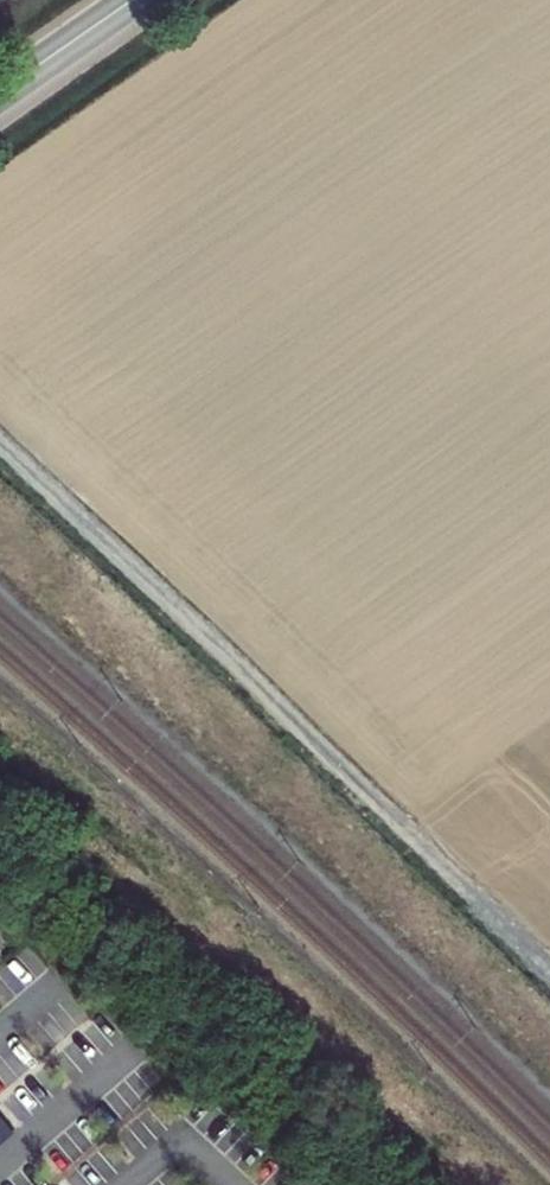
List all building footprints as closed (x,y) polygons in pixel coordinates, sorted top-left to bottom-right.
[(0,1118),(0,1152),(17,1138),(0,1118)]
